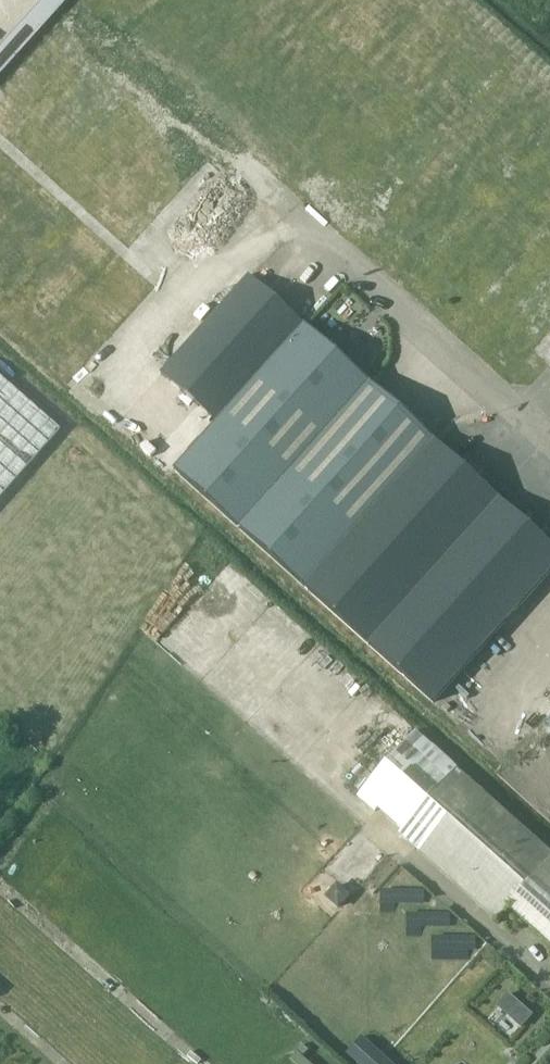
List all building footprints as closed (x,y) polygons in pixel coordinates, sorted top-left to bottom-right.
[(47,25),(34,13),(0,51),(0,77),(47,25)] [(250,275),(140,398),(175,429),(149,459),(170,478),(176,471),(433,703),(549,572),(549,543),(306,324),(306,325),(250,275)] [(128,336),(113,354),(120,359),(135,342),(128,336)] [(62,430),(0,375),(0,500),(62,430)] [(458,767),(416,730),(359,794),(401,831),(398,834),(497,921),(509,907),(549,943),(549,849),(458,767)] [(511,989),(499,1003),(525,1025),(537,1011),(511,989)]
